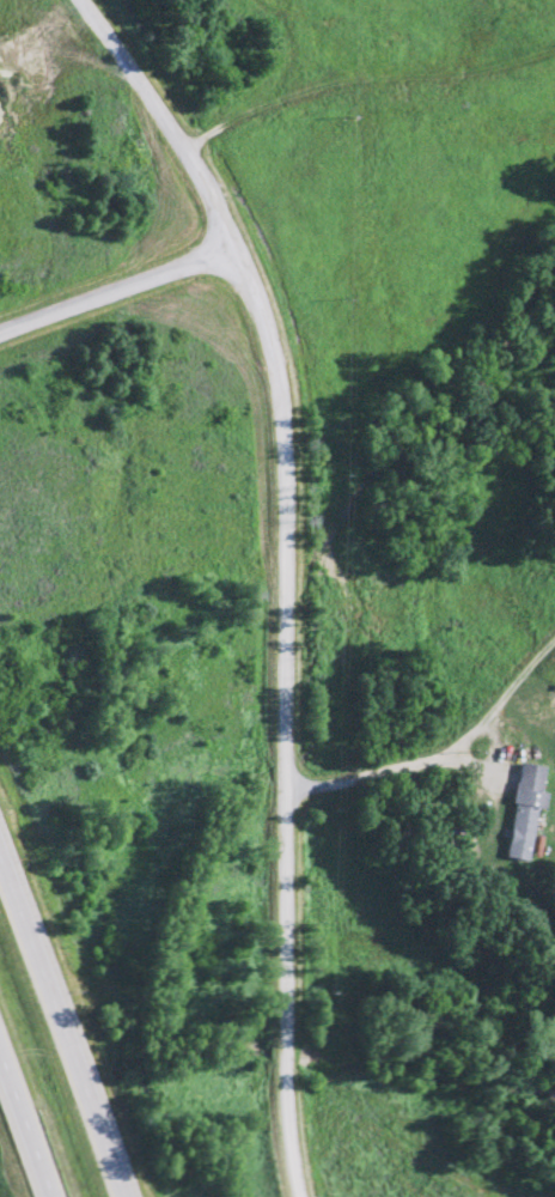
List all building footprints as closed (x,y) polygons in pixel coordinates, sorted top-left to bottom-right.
[(504,856),(528,860),(537,807),(544,808),(546,792),(540,791),(544,766),(520,762),(504,856)]
